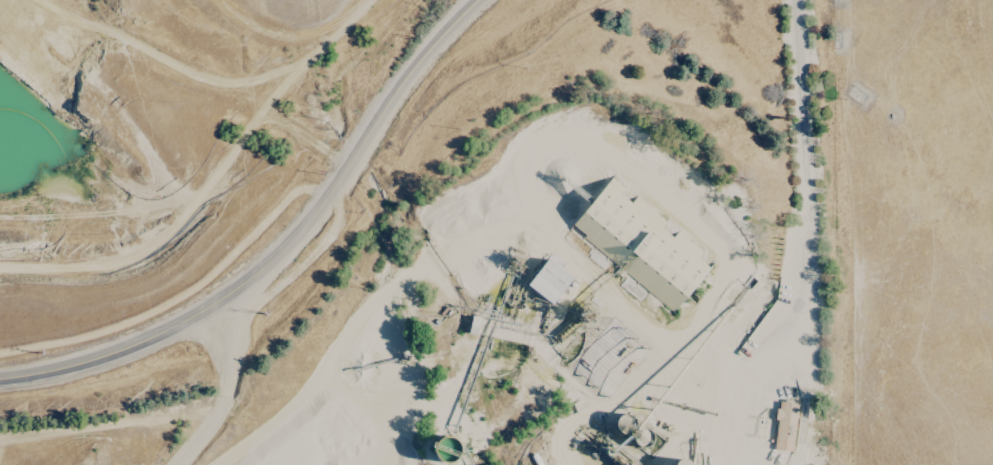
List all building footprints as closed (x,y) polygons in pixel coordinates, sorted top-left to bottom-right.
[(673,312),(708,267),(696,258),(702,251),(676,231),(671,237),(660,228),(665,221),(635,197),(630,203),(619,194),(624,187),(610,177),(570,228),(621,268),(619,270),(673,312)] [(551,304),(571,278),(547,258),(526,284),(551,304)] [(773,449),(792,451),(796,404),(777,402),(773,449)]
